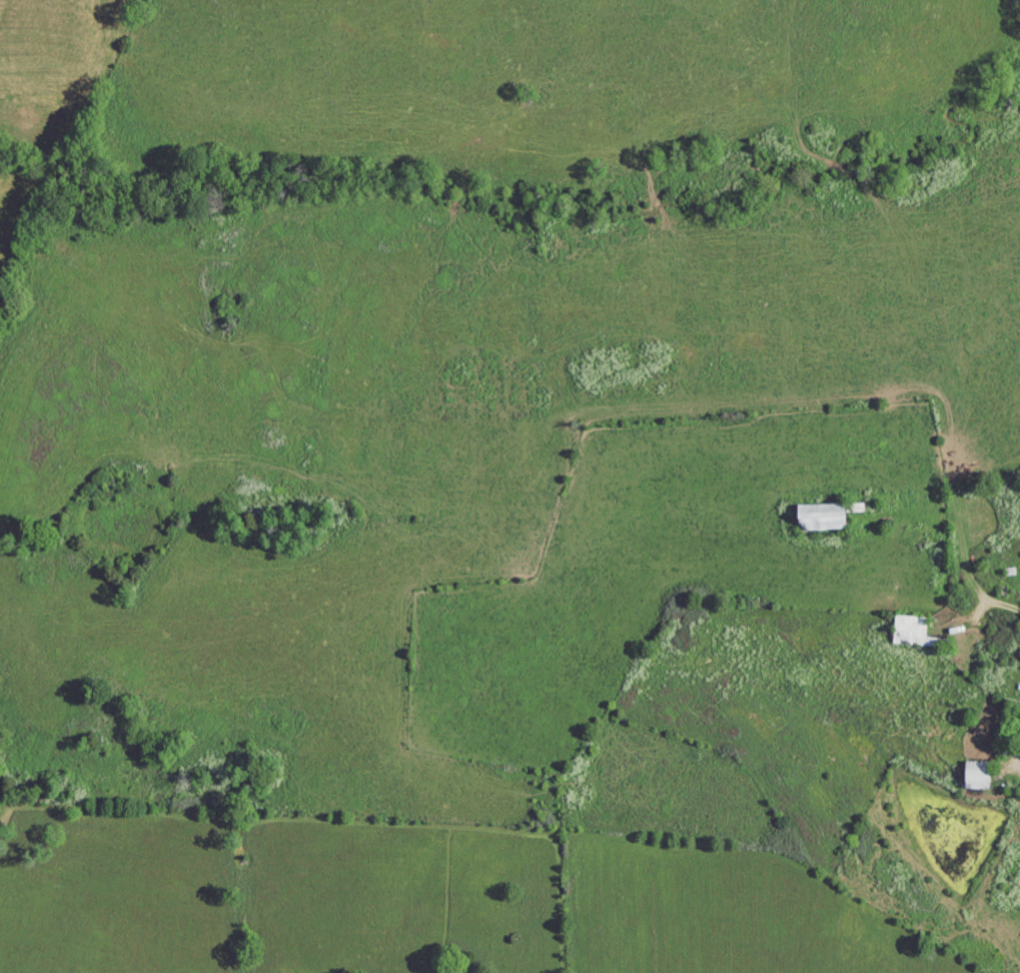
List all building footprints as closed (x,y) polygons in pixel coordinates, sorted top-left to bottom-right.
[(807,531),(856,530),(856,504),(807,505),(807,531)] [(932,617),(900,617),(899,645),(949,646),(949,638),(932,638),(932,617)] [(998,762),(972,762),(973,791),(999,790),(998,762)]
